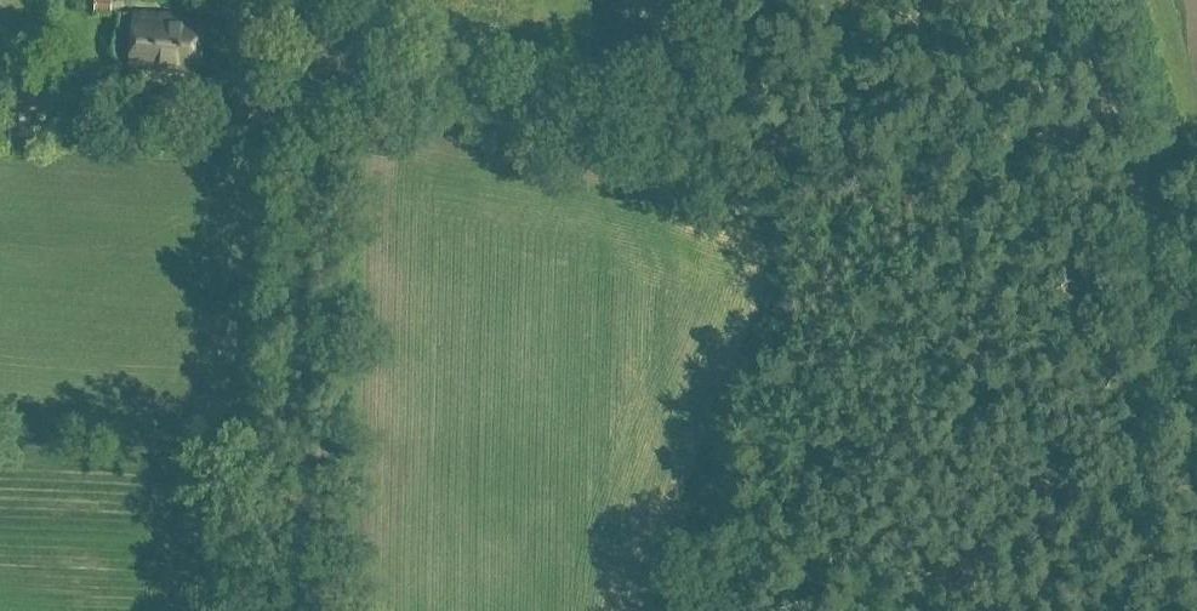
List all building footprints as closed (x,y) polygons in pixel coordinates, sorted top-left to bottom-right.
[(95,11),(113,12),(113,0),(95,0),(95,11)] [(206,15),(136,11),(132,66),(202,70),(206,15)] [(274,116),(276,89),(237,87),(235,114),(274,116)]
